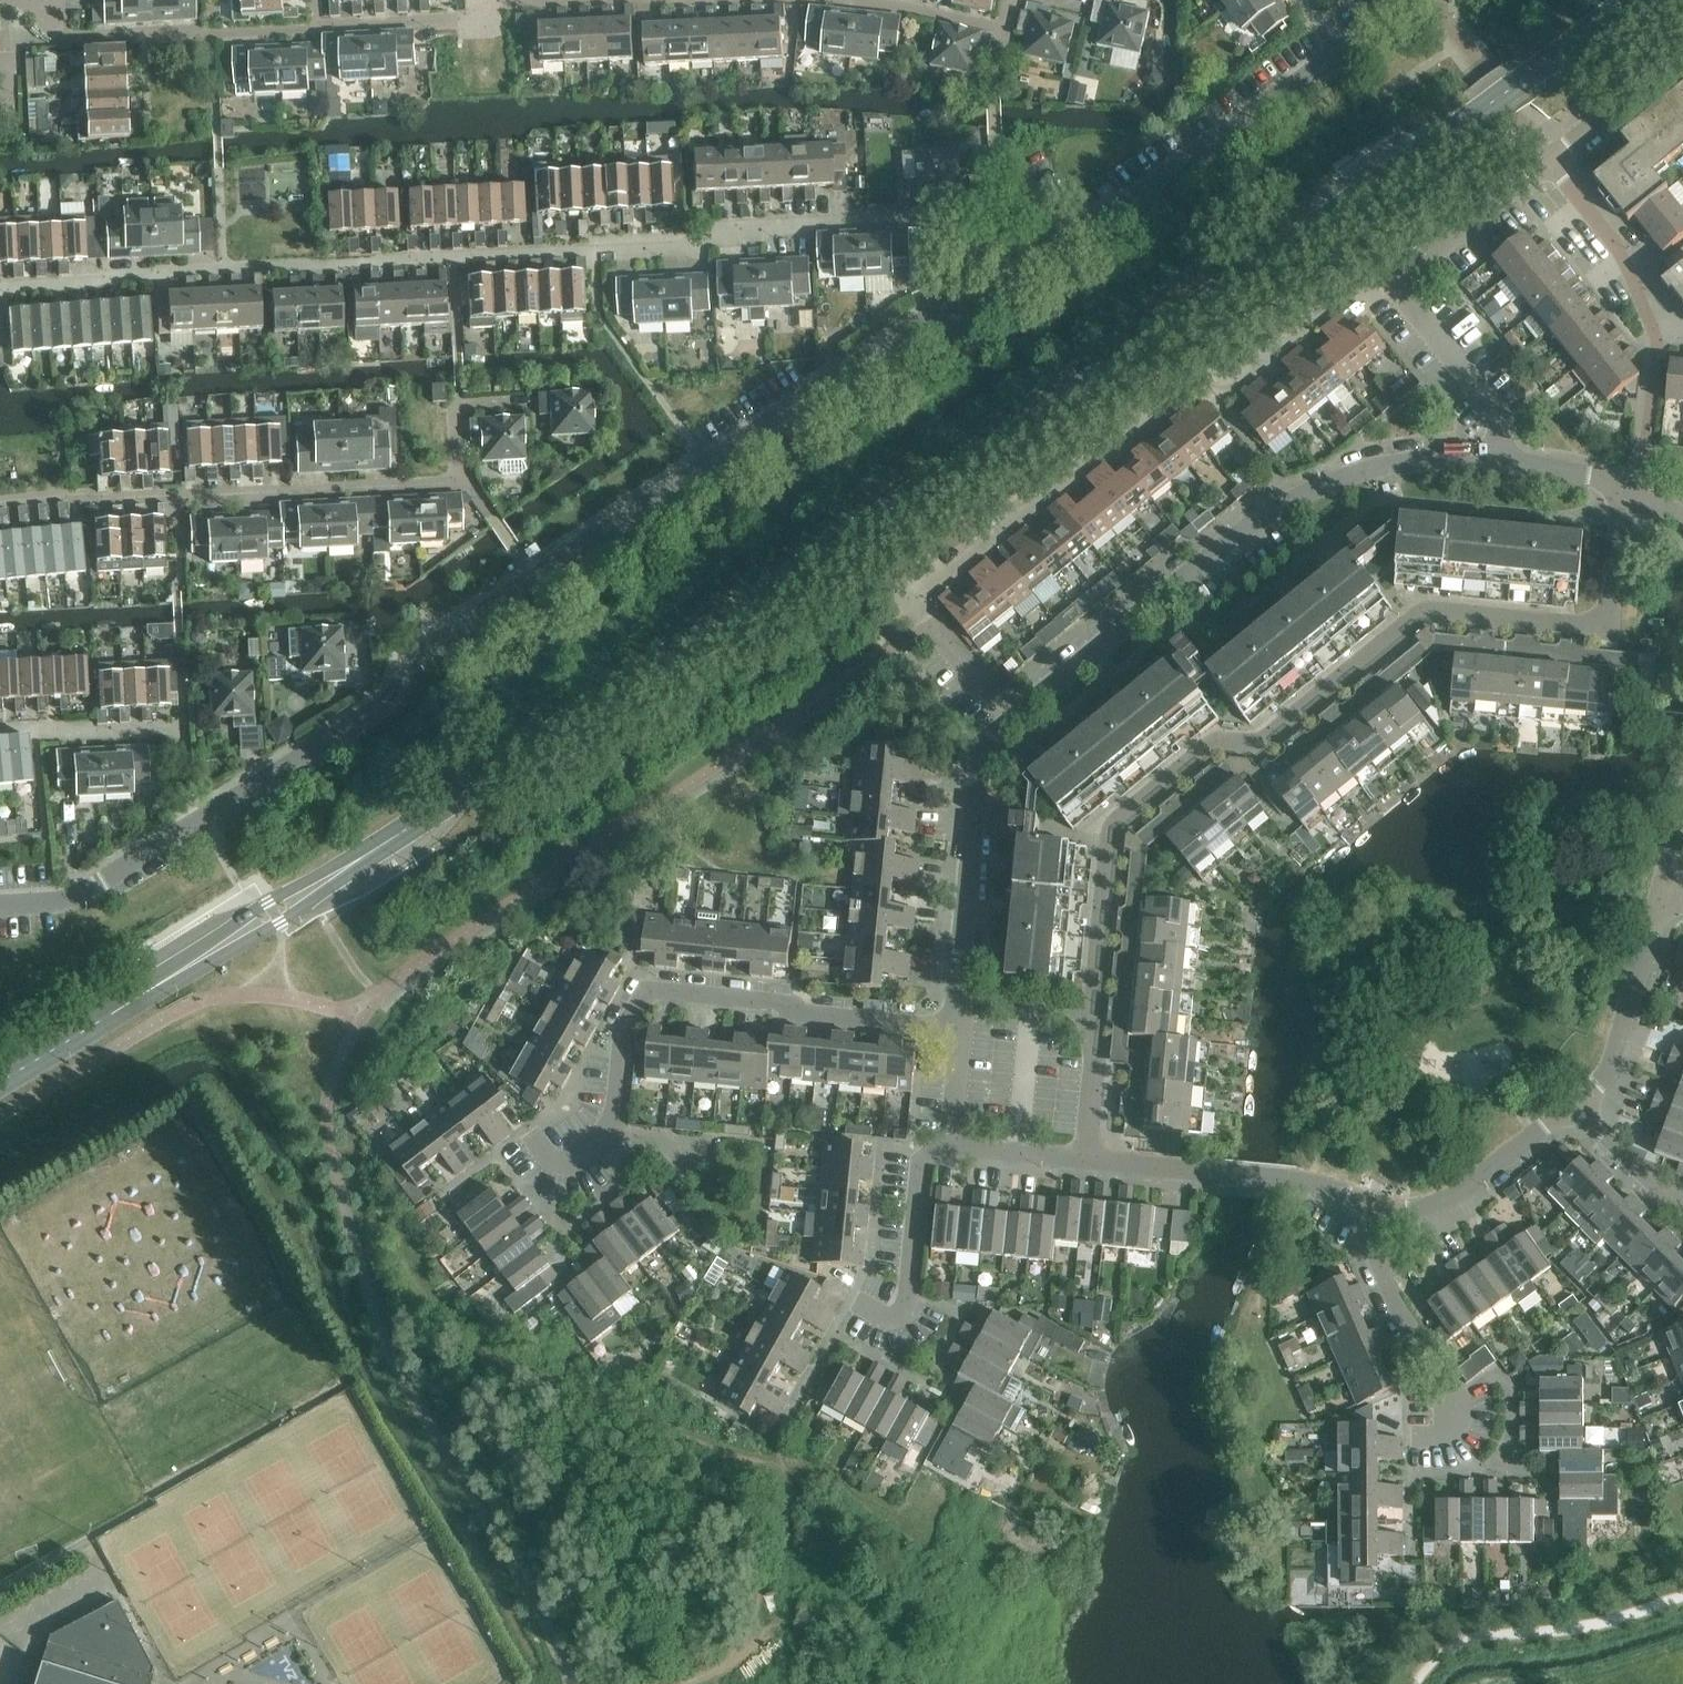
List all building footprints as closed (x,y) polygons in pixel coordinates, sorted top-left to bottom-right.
[(150,0),(105,0),(106,25),(151,22),(150,0)] [(151,22),(196,20),(195,0),(150,0),(151,22)] [(235,23),(251,22),(251,17),(284,16),(284,19),(300,19),(299,9),(285,10),(284,0),(234,0),(235,23)] [(359,0),(334,0),(334,2),(331,2),(332,18),(341,17),(340,3),(353,2),(359,2),(359,0)] [(359,2),(353,2),(354,16),(364,16),(363,2),(376,1),(381,1),(381,0),(359,0),(359,2)] [(381,1),(376,1),(377,15),(386,15),(385,0),(392,0),(381,0),(381,1)] [(399,14),(409,13),(408,0),(399,0),(399,14)] [(422,13),(431,12),(431,0),(421,0),(422,13)] [(953,6),(992,14),(995,0),(955,0),(953,6)] [(1227,7),(1243,30),(1253,23),(1263,37),(1291,16),(1280,0),(1237,0),(1227,7)] [(1098,46),(1141,55),(1150,12),(1097,1),(1092,22),(1103,24),(1098,46)] [(776,19),(763,19),(758,20),(760,60),(784,59),(782,19),(785,19),(784,4),(775,4),(776,19)] [(627,20),(614,20),(609,20),(611,61),(634,60),(632,20),(636,20),(636,5),(626,5),(627,20)] [(753,20),(740,21),(736,21),(738,62),(760,60),(758,20),(763,19),(762,5),(752,6),(753,20)] [(604,21),(591,21),(586,22),(589,62),(611,61),(609,20),(614,20),(613,6),(604,6),(604,21)] [(730,21),(717,22),(713,22),(715,63),(738,62),(736,21),(740,21),(739,6),(730,7),(730,21)] [(582,22),(569,22),(564,23),(566,63),(589,62),(586,22),(591,21),(590,7),(581,8),(582,22)] [(708,22),(695,23),(690,23),(693,64),(715,63),(713,22),(717,22),(717,7),(707,8),(708,22)] [(823,55),(851,59),(856,12),(811,7),(807,42),(824,44),(823,55)] [(564,23),(569,22),(568,8),(558,9),(559,23),(540,24),(541,44),(532,44),(533,71),(544,70),(544,65),(566,63),(564,23)] [(685,23),(672,24),(668,24),(670,65),(693,64),(690,23),(695,23),(694,9),(685,9),(685,23)] [(668,24),(672,24),(672,10),(662,10),(663,25),(644,26),(646,66),(670,65),(668,24)] [(1023,56),(1044,61),(1066,66),(1075,23),(1022,11),(1017,33),(1028,35),(1023,56)] [(856,12),(851,59),(878,62),(880,50),(897,52),(901,17),(856,12)] [(940,23),(932,61),(931,66),(974,76),(978,54),(989,56),(994,35),(940,23)] [(414,31),(369,33),(372,80),(399,79),(399,67),(416,66),(414,31)] [(325,35),(325,44),(326,71),(343,70),(344,81),(372,80),(369,33),(325,35)] [(325,44),(280,46),(282,93),(310,92),(310,81),(327,80),(326,71),(325,44)] [(83,48),(85,71),(125,69),(124,46),(83,48)] [(282,93),(280,46),(235,49),(237,96),(282,93)] [(27,61),(28,75),(45,74),(45,60),(27,61)] [(85,71),(86,94),(126,92),(125,69),(85,71)] [(45,74),(28,75),(29,89),(45,89),(45,74)] [(1073,91),(1092,96),(1096,78),(1077,74),(1073,91)] [(1367,100),(1358,87),(1347,95),(1356,108),(1367,100)] [(1665,102),(1682,125),(1682,88),(1665,102)] [(86,94),(87,116),(87,117),(128,115),(126,92),(86,94)] [(29,101),(30,117),(47,116),(46,100),(29,101)] [(1622,137),(1631,149),(1632,148),(1653,174),(1655,174),(1682,151),(1682,125),(1665,102),(1622,137)] [(87,117),(87,116),(77,117),(78,141),(129,138),(128,115),(87,117)] [(47,116),(30,117),(31,133),(48,132),(47,116)] [(647,121),(648,132),(678,131),(678,120),(647,121)] [(889,120),(889,134),(911,135),(911,121),(889,120)] [(831,145),(807,146),(809,187),(805,187),(805,201),(815,201),(814,187),(833,186),(832,172),(845,172),(844,145),(831,146),(831,145)] [(807,146),(785,147),(787,188),(782,188),(783,202),(792,202),(791,188),(805,187),(809,187),(807,146)] [(785,147),(762,148),(764,189),(759,189),(760,204),(770,203),(769,189),(782,188),(787,188),(785,147)] [(762,148),(739,150),(741,190),(737,190),(738,205),(747,204),(746,190),(759,189),(764,189),(762,148)] [(1635,217),(1667,192),(1669,191),(1667,189),(1655,174),(1653,174),(1632,148),(1631,149),(1595,178),(1628,219),(1628,220),(1629,222),(1635,217)] [(906,180),(917,179),(918,195),(940,194),(940,205),(962,204),(959,149),(904,152),(906,180)] [(739,150),(717,151),(719,191),(714,192),(715,206),(724,205),(724,191),(737,190),(741,190),(739,150)] [(719,191),(717,151),(693,152),(695,192),(692,192),(692,207),(702,206),(701,192),(714,192),(719,191)] [(671,158),(648,159),(650,209),(646,209),(646,223),(656,223),(655,209),(674,208),(671,158)] [(625,160),(625,169),(627,210),(623,210),(624,225),(633,224),(632,210),(646,209),(650,209),(648,159),(625,160)] [(559,214),(582,212),(580,172),(559,173),(558,163),(557,164),(559,214)] [(536,215),(559,214),(557,164),(534,165),(536,215)] [(605,211),(600,212),(601,226),(610,225),(610,211),(623,210),(627,210),(625,169),(603,171),(605,211)] [(582,212),(600,212),(605,211),(603,171),(580,172),(582,212)] [(524,186),(500,187),(502,223),(525,222),(524,186)] [(500,187),(478,188),(479,225),(502,223),(500,187)] [(478,188),(455,190),(456,226),(479,225),(478,188)] [(455,190),(432,191),(434,227),(456,226),(455,190)] [(434,227),(432,191),(409,192),(411,228),(434,227)] [(397,192),(374,193),(376,230),(399,229),(397,192)] [(1635,217),(1649,235),(1681,209),(1667,192),(1635,217)] [(374,193),(351,195),(353,231),(376,230),(374,193)] [(353,231),(351,195),(328,196),(329,232),(353,231)] [(180,208),(152,210),(154,257),(199,254),(197,219),(180,220),(180,208)] [(1649,235),(1664,253),(1682,238),(1682,212),(1681,209),(1649,235)] [(154,257),(152,210),(124,211),(125,223),(107,223),(109,259),(154,257)] [(61,216),(62,225),(64,262),(59,262),(60,276),(69,276),(68,261),(87,260),(86,239),(95,238),(94,218),(85,219),(84,215),(61,216)] [(39,217),(15,218),(18,264),(14,264),(14,278),(24,278),(23,264),(36,263),(41,263),(39,226),(39,217)] [(15,218),(0,219),(0,279),(1,279),(1,265),(14,264),(18,264),(15,218)] [(588,236),(588,221),(578,221),(579,236),(588,236)] [(566,237),(565,222),(555,222),(556,237),(566,237)] [(543,238),(542,223),(533,223),(533,238),(543,238)] [(62,225),(39,226),(41,263),(36,263),(37,277),(46,277),(46,262),(59,262),(64,262),(62,225)] [(908,229),(864,231),(866,278),(894,277),(893,265),(911,265),(908,229)] [(497,232),(498,247),(507,246),(507,231),(497,232)] [(866,278),(864,231),(819,234),(821,269),(838,268),(838,280),(866,278)] [(484,232),(480,233),(475,233),(475,248),(485,247),(484,232)] [(462,233),(457,234),(452,234),(453,249),(462,248),(462,233)] [(1493,258),(1508,277),(1550,244),(1547,240),(1537,248),(1524,233),(1493,258)] [(439,234),(434,235),(430,235),(430,250),(440,249),(439,234)] [(407,236),(408,251),(417,250),(416,236),(407,236)] [(381,237),(376,237),(371,238),(372,253),(381,252),(381,237)] [(358,238),(353,239),(348,239),(349,254),(359,253),(358,238)] [(326,240),(327,255),(336,254),(335,239),(326,240)] [(1508,277),(1522,295),(1564,261),(1562,258),(1551,266),(1542,255),(1553,247),(1550,244),(1508,277)] [(1680,299),(1682,296),(1682,249),(1664,263),(1673,274),(1665,280),(1680,299)] [(577,273),(563,273),(559,274),(562,324),(585,323),(582,274),(586,273),(585,258),(576,259),(577,273)] [(554,274),(541,275),(536,275),(538,316),(560,315),(561,324),(562,324),(559,274),(563,273),(563,259),(553,260),(554,274)] [(809,259),(764,261),(767,308),(794,306),(794,295),(811,294),(809,259)] [(532,275),(518,276),(513,276),(516,317),(538,316),(536,275),(541,275),(540,260),(531,261),(532,275)] [(509,276),(496,277),(490,277),(493,327),(494,327),(494,318),(516,317),(513,276),(518,276),(518,261),(508,262),(509,276)] [(767,308),(764,261),(719,263),(722,310),(751,309),(752,322),(767,321),(767,308)] [(1522,295),(1537,312),(1579,279),(1576,275),(1565,284),(1556,273),(1567,264),(1564,261),(1522,295)] [(490,277),(496,277),(495,263),(486,263),(486,277),(460,279),(461,307),(469,306),(470,328),(493,327),(490,277)] [(440,284),(427,285),(422,285),(424,325),(424,332),(452,331),(450,304),(447,305),(446,284),(449,284),(449,269),(439,270),(440,284)] [(417,285),(404,286),(399,286),(401,327),(424,325),(422,285),(427,285),(426,270),(416,271),(417,285)] [(395,286),(381,287),(377,287),(379,328),(401,327),(399,286),(404,286),(403,272),(394,272),(395,286)] [(377,287),(381,287),(381,273),(371,273),(372,288),(353,288),(355,329),(356,342),(379,341),(379,328),(377,287)] [(255,288),(241,289),(237,289),(239,330),(262,329),(260,289),(264,288),(263,274),(254,274),(255,288)] [(232,290),(219,290),(214,290),(216,331),(239,330),(237,289),(241,289),(240,275),(231,275),(232,290)] [(336,289),(323,290),(318,290),(320,331),(344,330),(342,290),(346,290),(345,275),(335,275),(336,289)] [(709,275),(664,277),(666,324),(694,323),(693,311),(710,310),(709,275)] [(209,291),(196,291),(192,292),(194,332),(216,331),(214,290),(219,290),(218,276),(209,276),(209,291)] [(313,291),(300,291),(295,292),(298,332),(320,331),(318,290),(323,290),(322,276),(313,276),(313,291)] [(192,292),(196,291),(195,277),(186,278),(187,292),(168,293),(169,307),(157,307),(159,334),(194,332),(192,292)] [(295,292),(300,291),(299,277),(290,278),(291,292),(272,293),(274,333),(298,332),(295,292)] [(666,324),(664,277),(619,280),(620,315),(638,314),(638,326),(666,324)] [(1537,312),(1551,330),(1593,297),(1590,293),(1579,301),(1571,290),(1581,282),(1579,279),(1537,312)] [(1480,306),(1491,320),(1504,309),(1493,296),(1480,306)] [(1551,330),(1565,348),(1607,314),(1604,311),(1594,319),(1585,308),(1595,300),(1593,297),(1551,330)] [(149,300),(128,301),(132,344),(153,343),(149,300)] [(128,301),(109,303),(112,346),(132,344),(128,301)] [(109,303),(89,305),(92,347),(112,346),(109,303)] [(89,305),(69,306),(72,349),(92,347),(89,305)] [(69,306),(49,308),(53,351),(72,349),(69,306)] [(49,308),(30,309),(33,352),(53,351),(49,308)] [(33,352),(30,309),(9,311),(12,354),(33,352)] [(1565,348),(1579,365),(1621,332),(1618,328),(1608,337),(1599,326),(1609,317),(1607,314),(1565,348)] [(1340,315),(1332,322),(1367,365),(1387,348),(1363,319),(1351,328),(1340,315)] [(1333,343),(1323,352),(1347,381),(1367,365),(1332,322),(1322,330),(1333,343)] [(1579,365),(1593,383),(1635,349),(1632,346),(1622,354),(1613,343),(1623,335),(1621,332),(1579,365)] [(1301,347),(1292,354),(1327,397),(1347,381),(1323,352),(1312,360),(1301,347)] [(1635,349),(1593,383),(1608,402),(1626,387),(1640,376),(1627,361),(1638,352),(1635,349)] [(1293,375),(1283,384),(1307,413),(1327,397),(1292,354),(1282,362),(1293,375)] [(1682,403),(1682,362),(1671,361),(1666,401),(1682,403)] [(1640,376),(1626,387),(1631,393),(1638,394),(1640,376)] [(1262,379),(1252,387),(1287,430),(1307,413),(1283,384),(1273,392),(1262,379)] [(1390,390),(1399,401),(1412,391),(1403,379),(1390,390)] [(432,385),(433,403),(446,402),(445,385),(432,385)] [(1287,430),(1252,387),(1243,394),(1254,407),(1243,417),(1267,446),(1287,430)] [(539,393),(540,415),(550,415),(552,437),(595,434),(593,391),(539,393)] [(1627,413),(1635,414),(1637,400),(1628,399),(1627,413)] [(1190,406),(1182,414),(1211,449),(1230,433),(1207,404),(1195,413),(1190,406)] [(368,423),(342,424),(344,471),(389,469),(388,451),(397,451),(395,408),(379,409),(379,417),(368,418),(368,423)] [(1349,425),(1358,435),(1376,420),(1374,418),(1367,410),(1349,425)] [(1177,428),(1167,436),(1191,465),(1211,449),(1182,414),(1172,422),(1177,428)] [(482,462),(499,462),(499,471),(503,475),(523,474),(526,470),(526,460),(524,416),(469,419),(470,441),(481,440),(482,462)] [(285,418),(255,419),(257,465),(253,465),(254,479),(263,479),(262,465),(281,464),(280,444),(287,443),(285,418)] [(255,419),(232,420),(235,466),(230,466),(231,481),(240,480),(240,466),(253,465),(257,465),(255,419)] [(232,420),(210,421),(212,467),(208,467),(208,482),(218,481),(217,467),(230,466),(235,466),(232,420)] [(212,467),(210,421),(186,423),(189,468),(185,468),(186,483),(195,482),(195,468),(208,467),(212,467)] [(169,424),(145,425),(148,475),(143,475),(143,489),(153,489),(152,475),(171,474),(169,424)] [(344,471),(342,424),(314,426),(315,437),(297,438),(299,474),(344,471)] [(122,426),(123,435),(125,476),(120,476),(121,491),(130,490),(130,476),(143,475),(148,475),(145,425),(122,426)] [(125,476),(123,435),(90,437),(91,457),(100,456),(101,477),(98,477),(98,492),(108,491),(107,477),(120,476),(125,476)] [(1151,438),(1142,446),(1171,481),(1191,465),(1167,436),(1156,444),(1151,438)] [(1137,460),(1128,468),(1152,497),(1171,481),(1142,446),(1133,454),(1137,460)] [(1106,463),(1097,471),(1132,513),(1152,497),(1128,468),(1117,477),(1106,463)] [(1098,492),(1088,500),(1112,529),(1132,513),(1097,471),(1087,478),(1098,492)] [(1247,478),(1239,485),(1246,494),(1255,487),(1247,478)] [(1246,494),(1239,485),(1230,492),(1238,501),(1246,494)] [(461,494),(416,497),(418,544),(446,542),(445,531),(462,530),(461,494)] [(1067,495),(1057,503),(1092,546),(1112,529),(1088,500),(1078,508),(1067,495)] [(416,497),(371,499),(372,534),(390,533),(390,545),(418,544),(416,497)] [(371,499),(326,501),(328,548),(356,546),(355,535),(372,534),(371,499)] [(281,504),(281,512),(282,539),(300,538),(300,549),(328,548),(326,501),(281,504)] [(58,503),(60,520),(70,519),(68,503),(58,503)] [(1059,524),(1049,532),(1073,562),(1092,546),(1057,503),(1048,510),(1059,524)] [(38,505),(40,522),(50,521),(48,504),(38,505)] [(159,519),(146,519),(140,520),(143,570),(167,569),(164,519),(168,519),(167,504),(158,504),(159,519)] [(136,520),(123,521),(121,521),(123,571),(143,570),(140,520),(146,519),(145,505),(135,506),(136,520)] [(18,508),(20,524),(30,523),(28,506),(18,508)] [(121,521),(123,521),(122,506),(113,507),(114,521),(95,522),(97,573),(123,571),(121,521)] [(0,526),(10,525),(8,509),(0,509),(0,525),(0,526)] [(1208,510),(1200,516),(1207,526),(1216,519),(1208,510)] [(281,512),(236,515),(239,561),(266,560),(266,549),(283,548),(282,539),(281,512)] [(239,561),(236,515),(191,517),(193,552),(210,551),(211,563),(239,561)] [(1207,526),(1200,516),(1191,523),(1199,533),(1207,526)] [(1397,565),(1580,583),(1585,537),(1402,519),(1397,565)] [(1154,540),(1163,551),(1182,536),(1173,525),(1163,533),(1154,540)] [(81,527),(61,529),(66,574),(86,572),(81,527)] [(1028,527),(1018,535),(1053,578),(1073,562),(1049,532),(1039,540),(1028,527)] [(61,529),(41,531),(46,577),(66,574),(61,529)] [(41,531),(21,533),(26,579),(46,577),(41,531)] [(21,533),(1,535),(5,581),(26,579),(21,533)] [(1208,672),(1236,706),(1237,708),(1379,592),(1360,570),(1378,555),(1361,534),(1344,549),(1350,556),(1208,672)] [(1020,556),(1009,565),(1033,594),(1053,578),(1018,535),(1009,542),(1020,556)] [(989,559),(979,567),(1014,610),(1033,594),(1009,565),(1000,572),(989,559)] [(1310,562),(1291,577),(1299,586),(1317,571),(1310,562)] [(981,588),(970,597),(994,626),(1014,610),(979,567),(970,574),(981,588)] [(1406,571),(1397,570),(1395,586),(1404,587),(1406,571)] [(1102,596),(1105,600),(1120,587),(1123,585),(1119,580),(1113,573),(1104,580),(1095,588),(1102,596)] [(1091,591),(1075,604),(1078,608),(1085,616),(1105,600),(1102,596),(1095,588),(1091,591)] [(994,626),(970,597),(960,604),(950,591),(939,599),(974,642),(994,626)] [(1055,620),(1065,632),(1074,624),(1063,611),(1054,619),(1055,620)] [(1239,619),(1221,634),(1229,644),(1247,629),(1239,619)] [(1037,638),(1045,648),(1065,632),(1055,620),(1036,636),(1037,638)] [(301,658),(302,673),(324,672),(324,683),(346,682),(343,627),(288,630),(290,658),(301,658)] [(1039,652),(1045,648),(1037,638),(1021,651),(1029,661),(1039,652)] [(1184,640),(1172,649),(1167,654),(1173,661),(1031,778),(1060,813),(1202,697),(1193,686),(1199,681),(1190,670),(1201,661),(1184,640)] [(1451,708),(1475,710),(1481,655),(1457,653),(1451,708)] [(1475,710),(1497,713),(1503,657),(1481,655),(1475,710)] [(1497,713),(1520,715),(1526,660),(1503,657),(1497,713)] [(87,659),(63,660),(65,696),(61,697),(61,711),(71,710),(70,696),(89,695),(87,659)] [(63,660),(40,661),(42,697),(38,698),(39,712),(48,711),(47,697),(61,697),(65,696),(63,660)] [(176,660),(145,661),(147,708),(142,708),(143,722),(153,722),(152,708),(170,707),(169,687),(177,687),(176,660)] [(1520,715),(1542,717),(1548,662),(1526,660),(1520,715)] [(40,661),(18,662),(20,699),(15,699),(16,713),(25,713),(25,698),(38,698),(42,697),(40,661)] [(145,661),(122,663),(124,709),(120,709),(120,723),(130,723),(129,709),(142,708),(147,708),(145,661)] [(0,663),(0,714),(3,714),(2,699),(15,699),(20,699),(18,662),(0,663)] [(1542,717),(1565,719),(1571,664),(1548,662),(1542,717)] [(124,709),(122,663),(98,664),(101,710),(97,710),(98,724),(107,724),(107,710),(120,709),(124,709)] [(1565,719),(1588,722),(1593,666),(1571,664),(1565,719)] [(1593,666),(1588,722),(1611,724),(1616,669),(1593,666)] [(1133,668),(1114,682),(1122,692),(1140,677),(1133,668)] [(1003,669),(996,675),(1002,682),(1009,677),(1003,669)] [(209,675),(211,719),(233,717),(234,728),(256,727),(253,672),(209,675)] [(1409,691),(1426,712),(1436,704),(1419,683),(1409,691)] [(1396,684),(1377,699),(1412,742),(1431,727),(1396,684)] [(1377,699),(1360,714),(1395,757),(1412,742),(1377,699)] [(1187,717),(1201,734),(1201,735),(1220,719),(1206,702),(1187,717)] [(1360,714),(1342,728),(1377,771),(1395,757),(1360,714)] [(281,719),(270,727),(279,743),(295,733),(287,721),(281,719)] [(1062,725),(1044,739),(1052,749),(1070,734),(1062,725)] [(1342,728),(1325,742),(1360,785),(1377,771),(1342,728)] [(29,736),(9,738),(13,784),(34,781),(29,736)] [(0,739),(0,785),(13,784),(9,738),(0,739)] [(1325,742),(1307,756),(1342,799),(1360,785),(1325,742)] [(860,744),(857,768),(920,775),(921,764),(897,761),(898,747),(860,744)] [(147,747),(102,749),(105,796),(133,794),(132,783),(149,782),(147,747)] [(105,796),(102,749),(57,751),(59,787),(76,786),(77,797),(105,796)] [(1307,756),(1290,771),(1325,814),(1342,799),(1307,756)] [(857,768),(855,792),(893,796),(894,783),(919,786),(920,775),(857,768)] [(1325,814),(1290,771),(1271,786),(1306,829),(1325,814)] [(1236,775),(1218,790),(1253,833),(1271,818),(1236,775)] [(1218,790),(1200,804),(1235,847),(1253,833),(1218,790)] [(855,792),(852,816),(915,822),(916,811),(892,809),(893,796),(855,792)] [(1200,804),(1183,819),(1218,862),(1235,847),(1200,804)] [(850,841),(859,842),(859,841),(888,844),(888,843),(890,831),(914,833),(915,822),(852,816),(850,841)] [(17,819),(18,835),(28,835),(27,818),(17,819)] [(1007,979),(1053,983),(1066,846),(1037,843),(1039,821),(1013,818),(1012,833),(1021,834),(1007,979)] [(1218,862),(1183,819),(1164,834),(1200,877),(1218,862)] [(8,837),(6,820),(0,821),(0,837),(8,837)] [(859,842),(856,865),(919,872),(920,861),(896,858),(897,844),(888,843),(888,844),(859,841),(859,842)] [(856,865),(854,889),(892,893),(894,880),(918,883),(919,872),(856,865)] [(676,879),(689,880),(690,871),(677,869),(676,879)] [(711,882),(724,884),(725,874),(712,873),(711,882)] [(725,874),(724,884),(737,885),(738,875),(725,874)] [(759,887),(772,888),(773,879),(760,877),(759,887)] [(773,879),(772,888),(784,890),(785,880),(773,879)] [(854,889),(851,913),(915,919),(916,908),(891,906),(892,893),(854,889)] [(1143,899),(1141,923),(1196,928),(1199,905),(1143,899)] [(851,913),(849,937),(887,941),(889,928),(913,930),(915,919),(851,913)] [(657,967),(668,968),(673,918),(648,915),(645,941),(633,940),(632,952),(658,955),(657,967)] [(680,957),(693,958),(696,920),(673,918),(668,968),(678,969),(680,957)] [(704,972),(715,973),(720,922),(696,920),(693,958),(705,960),(704,972)] [(727,962),(740,963),(744,925),(720,922),(715,973),(726,974),(727,962)] [(1141,923),(1139,945),(1194,951),(1196,928),(1141,923)] [(752,976),(763,977),(768,927),(744,925),(740,963),(753,964),(752,976)] [(768,927),(763,977),(774,979),(775,967),(789,968),(793,930),(768,927)] [(849,937),(847,961),(910,967),(911,956),(886,954),(887,941),(849,937)] [(1139,945),(1136,968),(1192,973),(1194,951),(1139,945)] [(584,949),(571,971),(615,996),(621,986),(610,981),(623,958),(613,952),(607,962),(584,949)] [(523,958),(517,968),(525,973),(531,962),(523,958)] [(910,967),(847,961),(844,986),(883,989),(884,975),(909,978),(910,967)] [(525,973),(517,968),(511,979),(519,984),(525,973)] [(1136,968),(1134,990),(1189,996),(1192,973),(1136,968)] [(571,971),(559,992),(593,1011),(599,1000),(610,1006),(615,996),(571,971)] [(1059,975),(1058,984),(1074,985),(1075,976),(1059,975)] [(1134,990),(1132,1013),(1187,1018),(1189,996),(1134,990)] [(559,992),(548,1013),(592,1038),(597,1028),(587,1022),(593,1011),(559,992)] [(500,999),(493,1010),(502,1015),(508,1004),(500,999)] [(502,1015),(493,1010),(487,1021),(496,1026),(502,1015)] [(548,1013),(536,1034),(569,1053),(576,1041),(586,1047),(592,1038),(548,1013)] [(1129,1036),(1151,1038),(1185,1041),(1187,1018),(1132,1013),(1129,1036)] [(1665,1019),(1654,1016),(1651,1026),(1663,1029),(1665,1019)] [(646,1077),(671,1080),(675,1042),(662,1040),(663,1028),(651,1027),(650,1039),(638,1038),(637,1050),(649,1051),(646,1077)] [(769,1078),(792,1080),(797,1030),(786,1029),(785,1041),(771,1039),(770,1051),(771,1051),(768,1078),(769,1078)] [(792,1080),(816,1082),(820,1044),(807,1043),(808,1031),(797,1030),(792,1080)] [(475,1043),(483,1047),(489,1035),(481,1031),(475,1043)] [(671,1080),(695,1082),(700,1032),(689,1031),(688,1043),(675,1042),(671,1080)] [(695,1082),(719,1085),(723,1046),(710,1045),(711,1033),(700,1032),(695,1082)] [(536,1034),(524,1055),(568,1079),(573,1070),(563,1064),(569,1053),(536,1034)] [(816,1082),(840,1085),(845,1035),(834,1034),(833,1045),(820,1044),(816,1082)] [(840,1085),(864,1087),(868,1049),(855,1048),(856,1036),(845,1035),(840,1085)] [(719,1085),(743,1087),(748,1037),(737,1036),(735,1048),(723,1046),(719,1085)] [(768,1090),(769,1078),(768,1078),(771,1051),(770,1051),(757,1050),(759,1038),(748,1037),(743,1087),(768,1090)] [(864,1087),(888,1090),(893,1040),(881,1038),(880,1050),(868,1049),(864,1087)] [(1151,1038),(1148,1061),(1204,1066),(1206,1043),(1185,1041),(1151,1038)] [(893,1040),(888,1090),(913,1092),(916,1054),(902,1052),(904,1041),(893,1040)] [(1671,1056),(1682,1061),(1682,1048),(1675,1045),(1671,1056)] [(568,1079),(524,1055),(512,1076),(545,1095),(552,1083),(563,1089),(568,1079)] [(925,1073),(939,1074),(940,1057),(927,1055),(925,1073)] [(1671,1056),(1667,1068),(1682,1074),(1682,1061),(1671,1056)] [(1148,1061),(1146,1083),(1202,1089),(1204,1066),(1148,1061)] [(485,1074),(466,1089),(504,1139),(513,1133),(497,1113),(509,1104),(485,1074)] [(1146,1083),(1144,1106),(1199,1111),(1202,1089),(1146,1083)] [(1654,1101),(1682,1112),(1682,1086),(1681,1086),(1677,1097),(1658,1090),(1654,1101)] [(466,1089),(446,1103),(470,1134),(480,1126),(495,1146),(504,1139),(466,1089)] [(1664,1131),(1682,1138),(1682,1112),(1654,1101),(1650,1112),(1669,1119),(1664,1131)] [(446,1103),(427,1118),(466,1168),(475,1162),(460,1142),(470,1134),(446,1103)] [(1199,1111),(1144,1106),(1142,1129),(1197,1135),(1199,1111)] [(427,1118),(408,1133),(432,1163),(442,1155),(457,1175),(466,1168),(427,1118)] [(677,1130),(690,1131),(691,1122),(678,1120),(677,1130)] [(799,1130),(811,1131),(812,1121),(800,1120),(799,1130)] [(812,1121),(811,1131),(824,1132),(825,1123),(812,1121)] [(691,1122),(690,1131),(703,1133),(704,1123),(691,1122)] [(846,1135),(859,1136),(860,1126),(847,1125),(846,1135)] [(725,1135),(738,1137),(739,1127),(726,1126),(725,1135)] [(778,1126),(777,1139),(787,1140),(788,1127),(778,1126)] [(860,1126),(859,1136),(872,1137),(873,1127),(860,1126)] [(739,1127),(738,1137),(750,1138),(751,1128),(739,1127)] [(895,1139),(908,1141),(909,1131),(896,1130),(895,1139)] [(1664,1131),(1656,1154),(1681,1164),(1677,1175),(1682,1177),(1682,1138),(1664,1131)] [(432,1163),(408,1133),(388,1148),(392,1152),(382,1160),(402,1186),(412,1178),(419,1188),(429,1181),(421,1171),(432,1163)] [(787,1140),(777,1139),(776,1152),(785,1153),(787,1140)] [(826,1141),(824,1166),(874,1171),(875,1160),(863,1159),(864,1145),(826,1141)] [(1553,1188),(1571,1206),(1607,1170),(1599,1162),(1590,1171),(1572,1152),(1565,1145),(1557,1152),(1564,1160),(1563,1161),(1572,1169),(1553,1188)] [(824,1166),(821,1190),(860,1194),(861,1181),(873,1182),(874,1171),(824,1166)] [(1565,1212),(1582,1229),(1615,1196),(1606,1186),(1615,1178),(1607,1170),(1571,1206),(1565,1212)] [(1539,1180),(1533,1172),(1523,1179),(1529,1187),(1539,1180)] [(774,1174),(773,1185),(782,1186),(783,1175),(774,1174)] [(1059,1199),(1057,1219),(1058,1219),(1055,1241),(1056,1241),(1080,1244),(1084,1202),(1086,1182),(1074,1181),(1072,1201),(1059,1199)] [(1096,1203),(1084,1202),(1080,1244),(1103,1246),(1108,1204),(1110,1184),(1098,1183),(1096,1203)] [(782,1186),(773,1185),(771,1200),(781,1201),(782,1186)] [(1120,1205),(1108,1204),(1103,1246),(1127,1249),(1132,1207),(1134,1187),(1122,1186),(1120,1205)] [(1520,1196),(1513,1186),(1507,1190),(1514,1201),(1520,1196)] [(932,1250),(958,1252),(962,1210),(950,1208),(952,1189),(939,1187),(932,1250)] [(452,1206),(474,1235),(508,1209),(493,1189),(471,1206),(464,1197),(452,1206)] [(821,1190),(819,1214),(869,1219),(870,1208),(858,1207),(860,1194),(821,1190)] [(958,1252),(981,1254),(988,1192),(976,1191),(974,1211),(962,1210),(958,1252)] [(981,1254),(1005,1257),(1009,1214),(998,1213),(1000,1193),(988,1192),(981,1254)] [(1005,1257),(1029,1259),(1035,1197),(1024,1196),(1022,1216),(1009,1214),(1005,1257)] [(1598,1246),(1605,1240),(1641,1204),(1633,1196),(1624,1205),(1615,1196),(1582,1229),(1598,1246)] [(474,1235),(489,1254),(522,1228),(515,1219),(531,1207),(524,1197),(508,1209),(474,1235)] [(1035,1197),(1029,1259),(1054,1261),(1056,1241),(1055,1241),(1058,1219),(1057,1219),(1045,1218),(1047,1198),(1035,1197)] [(624,1221),(614,1228),(640,1262),(659,1247),(634,1214),(621,1198),(612,1205),(624,1221)] [(654,1199),(634,1214),(659,1247),(689,1225),(679,1213),(670,1220),(654,1199)] [(414,1213),(422,1224),(436,1213),(428,1203),(414,1213)] [(1605,1240),(1622,1257),(1649,1230),(1640,1220),(1648,1212),(1641,1204),(1605,1240)] [(1168,1210),(1132,1207),(1127,1249),(1152,1251),(1155,1224),(1167,1225),(1168,1210)] [(1172,1242),(1190,1244),(1193,1213),(1175,1211),(1172,1242)] [(605,1236),(595,1243),(621,1277),(622,1276),(640,1262),(614,1228),(602,1213),(593,1220),(605,1236)] [(819,1214),(816,1238),(855,1242),(856,1229),(868,1230),(869,1219),(819,1214)] [(489,1254),(503,1273),(537,1247),(530,1238),(546,1226),(538,1216),(522,1228),(489,1254)] [(769,1221),(768,1233),(777,1234),(778,1222),(769,1221)] [(1505,1224),(1495,1231),(1532,1282),(1552,1267),(1536,1245),(1546,1238),(1537,1226),(1517,1240),(1505,1224)] [(1622,1257),(1639,1274),(1674,1238),(1667,1230),(1658,1239),(1649,1230),(1622,1257)] [(1497,1254),(1487,1261),(1512,1296),(1532,1282),(1495,1231),(1486,1238),(1497,1254)] [(777,1234),(768,1233),(766,1247),(776,1248),(777,1234)] [(855,1242),(816,1238),(814,1263),(864,1268),(865,1256),(853,1254),(855,1242)] [(1639,1274),(1656,1291),(1682,1263),(1674,1254),(1682,1246),(1674,1238),(1639,1274)] [(598,1266),(589,1273),(614,1307),(634,1292),(622,1276),(621,1277),(595,1243),(586,1250),(598,1266)] [(537,1247),(503,1273),(518,1293),(540,1277),(547,1286),(559,1277),(537,1247)] [(1466,1252),(1456,1259),(1493,1310),(1512,1296),(1487,1261),(1478,1268),(1466,1252)] [(721,1255),(709,1278),(719,1283),(732,1261),(721,1255)] [(1561,1265),(1570,1274),(1578,1267),(1568,1257),(1561,1265)] [(1458,1282),(1448,1289),(1473,1324),(1493,1310),(1456,1259),(1447,1266),(1458,1282)] [(1656,1291),(1673,1308),(1682,1299),(1682,1264),(1682,1263),(1656,1291)] [(1309,1294),(1319,1317),(1365,1296),(1361,1286),(1350,1291),(1339,1267),(1328,1272),(1333,1283),(1309,1294)] [(1578,1267),(1570,1274),(1579,1283),(1586,1276),(1578,1267)] [(788,1270),(776,1292),(831,1323),(836,1313),(815,1301),(822,1289),(788,1270)] [(614,1307),(589,1273),(559,1296),(569,1308),(578,1301),(594,1322),(614,1307)] [(1586,1291),(1604,1308),(1611,1301),(1593,1284),(1586,1291)] [(969,1287),(965,1290),(965,1298),(976,1299),(977,1288),(969,1287)] [(1473,1324),(1448,1289),(1428,1304),(1444,1326),(1435,1333),(1444,1345),(1473,1324)] [(776,1292),(764,1313),(798,1332),(804,1320),(826,1332),(831,1323),(776,1292)] [(1107,1297),(1077,1295),(1076,1321),(1105,1323),(1107,1297)] [(1319,1317),(1329,1339),(1364,1323),(1359,1311),(1370,1307),(1365,1296),(1319,1317)] [(1611,1301),(1604,1308),(1612,1316),(1619,1309),(1611,1301)] [(996,1312),(984,1334),(1021,1354),(1039,1322),(1026,1315),(1020,1325),(996,1312)] [(1587,1312),(1577,1321),(1603,1350),(1613,1340),(1587,1312)] [(764,1313),(753,1334),(808,1365),(813,1355),(792,1343),(798,1332),(764,1313)] [(1621,1324),(1630,1334),(1637,1327),(1629,1317),(1621,1324)] [(1329,1339),(1339,1361),(1385,1340),(1380,1330),(1369,1335),(1364,1323),(1329,1339)] [(978,1344),(972,1355),(1009,1375),(1021,1354),(984,1334),(967,1324),(961,1334),(978,1344)] [(1672,1356),(1682,1352),(1682,1325),(1662,1333),(1672,1356)] [(1560,1342),(1570,1356),(1583,1347),(1574,1333),(1560,1342)] [(753,1334),(741,1355),(775,1374),(781,1362),(803,1374),(808,1365),(753,1334)] [(1285,1358),(1294,1354),(1304,1350),(1298,1338),(1280,1346),(1285,1358)] [(1339,1361),(1348,1382),(1383,1367),(1378,1355),(1389,1350),(1385,1340),(1339,1361)] [(967,1365),(961,1375),(998,1396),(998,1395),(1009,1375),(972,1355),(955,1345),(949,1355),(967,1365)] [(1681,1379),(1682,1378),(1682,1352),(1672,1356),(1681,1379)] [(1294,1354),(1285,1358),(1291,1369),(1299,1366),(1294,1354)] [(741,1355),(729,1376),(785,1406),(790,1397),(768,1385),(775,1374),(741,1355)] [(1543,1360),(1543,1373),(1564,1373),(1563,1359),(1543,1360)] [(847,1417),(868,1428),(888,1392),(878,1386),(887,1368),(877,1363),(867,1380),(847,1417)] [(1383,1367),(1348,1382),(1358,1405),(1404,1385),(1399,1374),(1388,1379),(1383,1367)] [(1541,1379),(1541,1404),(1584,1404),(1584,1367),(1568,1367),(1568,1379),(1541,1379)] [(814,1399),(847,1417),(867,1380),(845,1368),(832,1392),(822,1386),(814,1399)] [(868,1428),(889,1440),(909,1403),(899,1397),(908,1380),(898,1374),(888,1392),(868,1428)] [(967,1406),(1004,1427),(1015,1433),(1028,1411),(998,1395),(998,1396),(961,1375),(955,1386),(972,1395),(967,1406)] [(785,1406),(729,1376),(717,1398),(751,1417),(758,1404),(779,1416),(785,1406)] [(1300,1390),(1305,1402),(1314,1398),(1308,1386),(1300,1390)] [(1314,1398),(1305,1402),(1310,1413),(1319,1409),(1314,1398)] [(909,1403),(889,1440),(911,1452),(924,1428),(934,1434),(941,1421),(909,1403)] [(1541,1416),(1541,1428),(1584,1428),(1584,1404),(1541,1404),(1521,1404),(1521,1416),(1541,1416)] [(1004,1427),(967,1406),(949,1438),(962,1445),(968,1435),(991,1449),(1004,1427)] [(1074,1440),(1096,1452),(1105,1435),(1084,1423),(1074,1440)] [(1339,1425),(1339,1450),(1402,1450),(1402,1438),(1378,1439),(1378,1424),(1339,1425)] [(1541,1440),(1541,1452),(1584,1452),(1584,1451),(1584,1428),(1541,1428),(1521,1428),(1521,1440),(1541,1440)] [(1339,1450),(1340,1474),(1378,1474),(1378,1461),(1403,1461),(1402,1450),(1339,1450)] [(1561,1464),(1561,1476),(1604,1476),(1604,1451),(1584,1451),(1584,1452),(1541,1452),(1541,1464),(1561,1464)] [(1340,1474),(1340,1498),(1403,1498),(1403,1486),(1378,1486),(1378,1474),(1340,1474)] [(1604,1476),(1561,1476),(1561,1514),(1566,1514),(1566,1554),(1587,1554),(1586,1519),(1593,1518),(1593,1514),(1617,1514),(1617,1476),(1604,1476)] [(1462,1481),(1462,1501),(1462,1544),(1486,1544),(1486,1501),(1474,1501),(1474,1481),(1462,1481)] [(1486,1481),(1486,1501),(1486,1544),(1510,1543),(1510,1501),(1498,1501),(1498,1481),(1486,1481)] [(1340,1498),(1340,1522),(1378,1521),(1378,1509),(1403,1509),(1403,1498),(1340,1498)] [(1462,1544),(1462,1501),(1437,1501),(1437,1529),(1425,1529),(1425,1544),(1462,1544)] [(1546,1501),(1510,1501),(1510,1543),(1535,1543),(1535,1516),(1546,1516),(1546,1501)] [(1340,1522),(1340,1546),(1403,1545),(1403,1534),(1378,1534),(1378,1521),(1340,1522)] [(1403,1545),(1340,1546),(1340,1571),(1378,1571),(1378,1557),(1403,1556),(1403,1545)] [(116,1599),(77,1619),(80,1624),(47,1642),(39,1666),(34,1683),(146,1683),(149,1674),(131,1640),(136,1638),(116,1599)] [(798,1619),(811,1625),(816,1612),(804,1607),(798,1619)]
